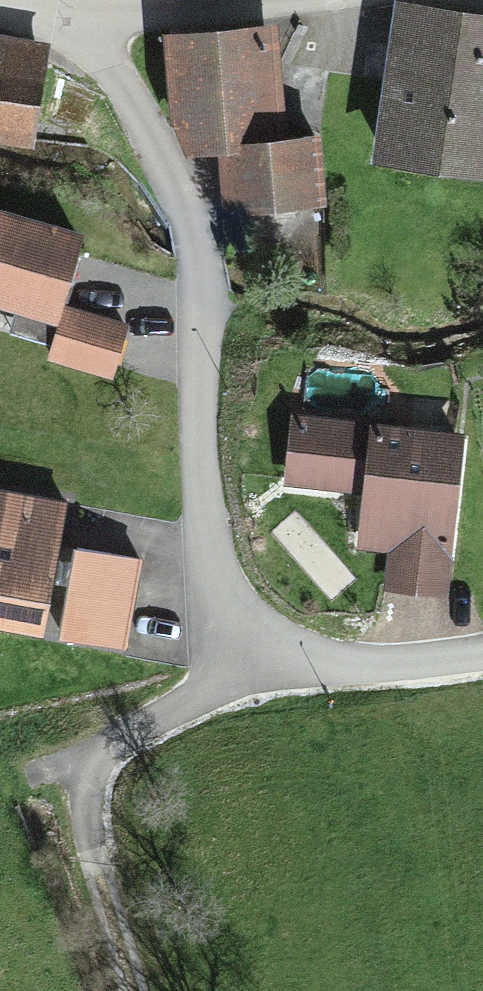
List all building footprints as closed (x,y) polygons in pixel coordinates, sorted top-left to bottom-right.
[(378,171),(482,183),(482,26),(395,16),(378,171)] [(271,32),(161,42),(171,154),(281,145),(271,32)] [(23,146),(37,44),(0,39),(0,143),(23,146)] [(221,151),(222,215),(316,214),(315,149),(221,151)] [(50,320),(68,240),(0,225),(0,308),(50,320)] [(66,307),(48,365),(105,382),(123,324),(66,307)] [(464,434),(291,415),(283,486),(364,495),(358,551),(388,554),(384,591),(446,597),(464,434)] [(0,473),(0,617),(135,639),(149,551),(55,536),(64,483),(0,473)]
